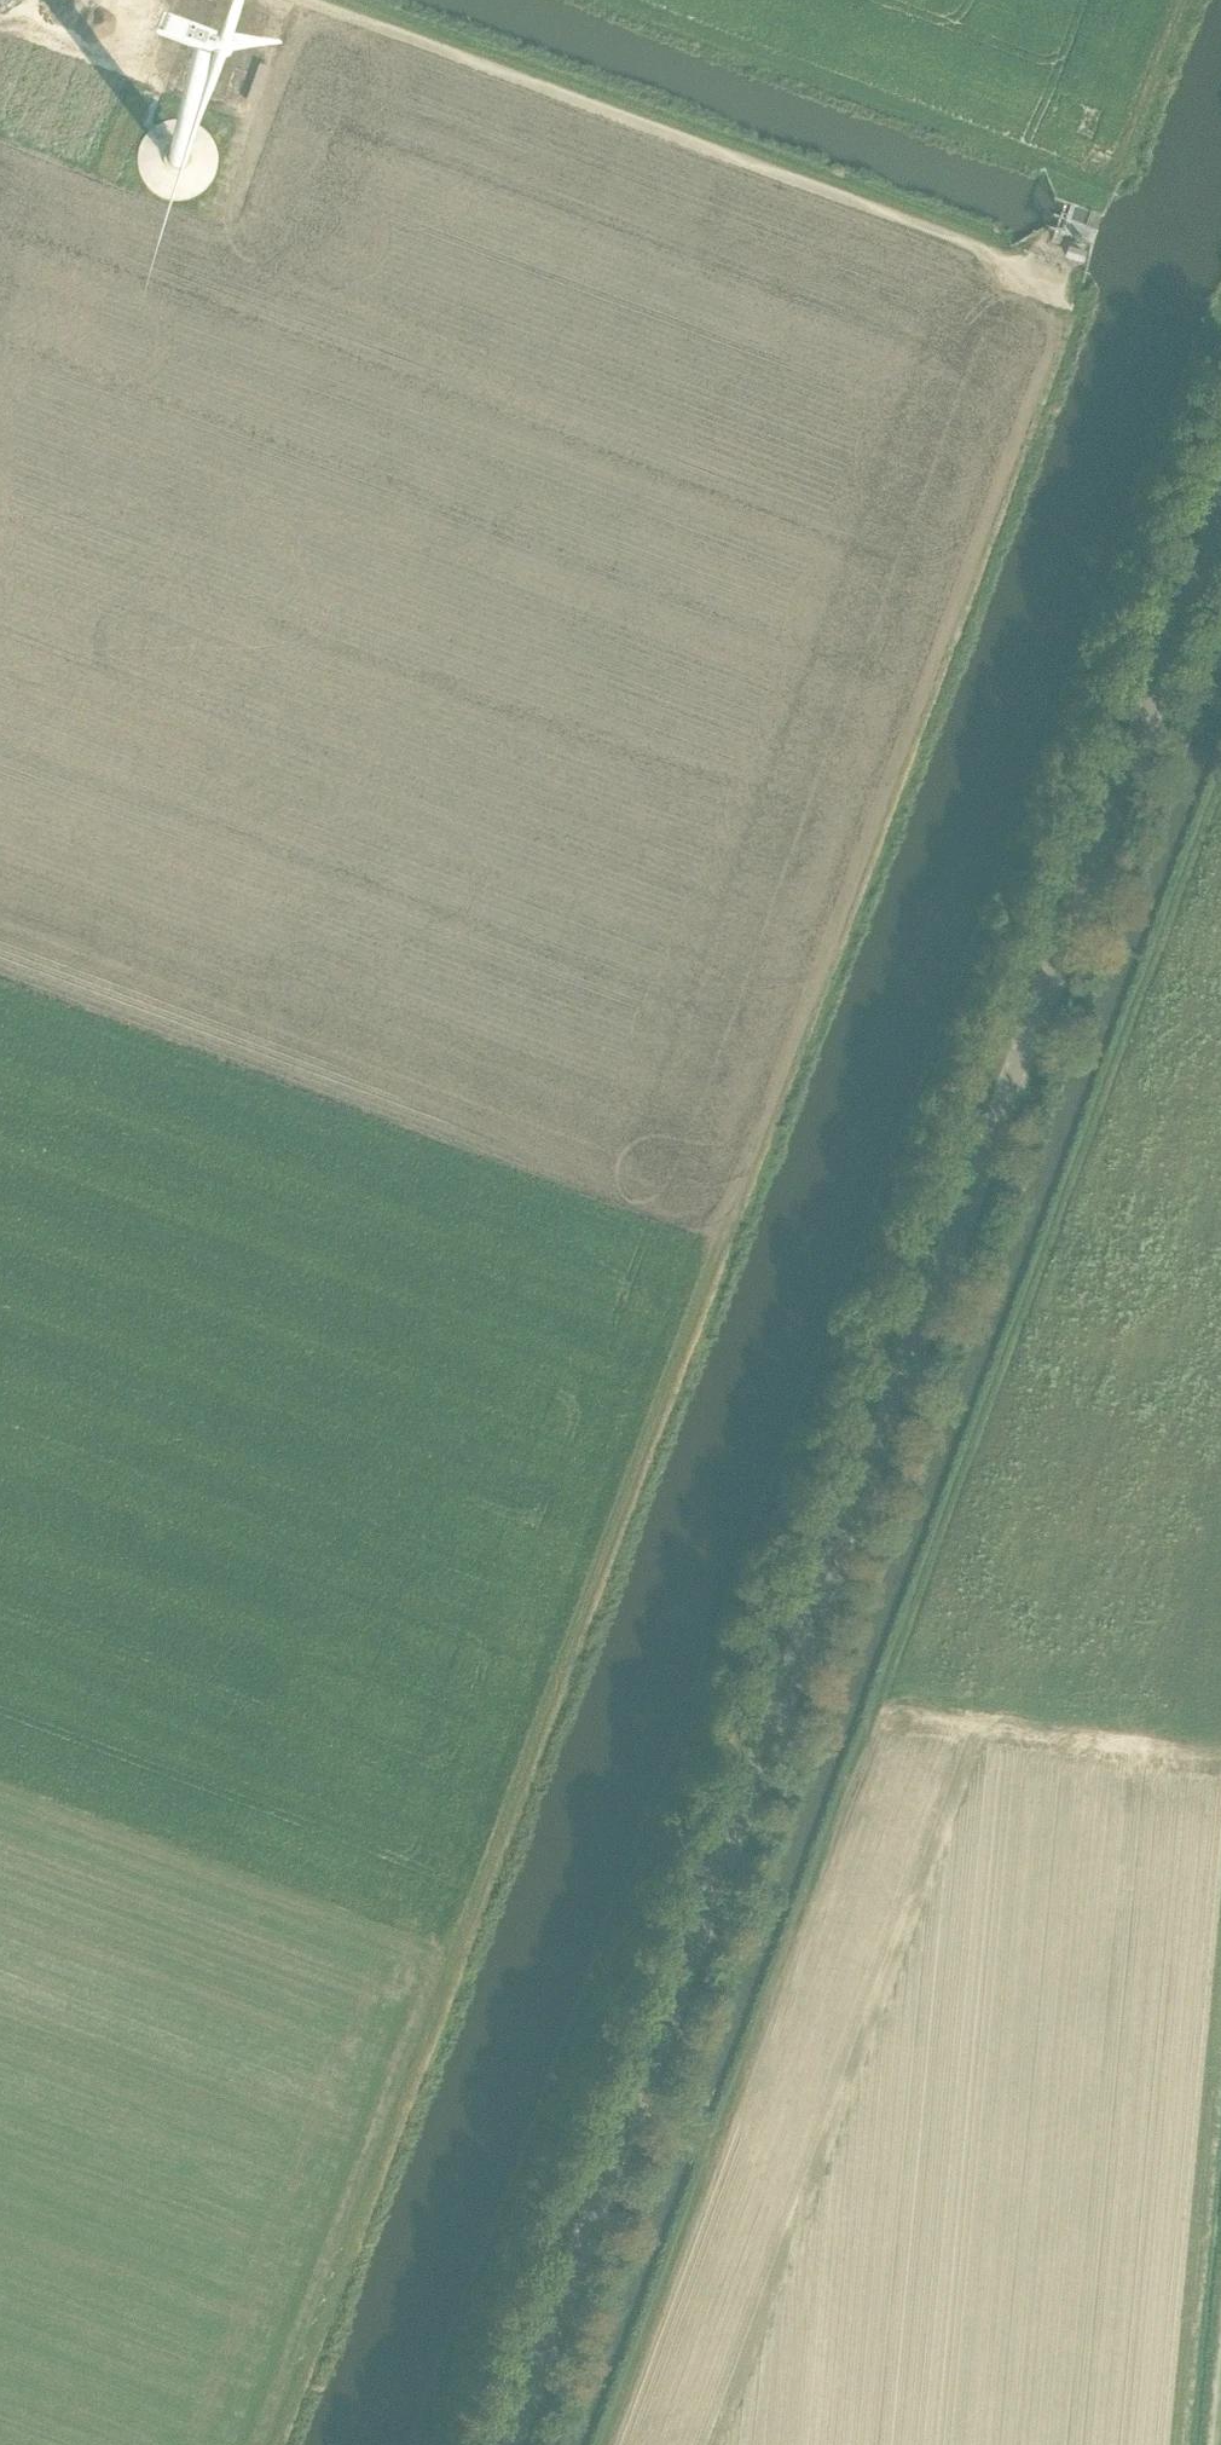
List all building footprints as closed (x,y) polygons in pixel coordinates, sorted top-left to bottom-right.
[(179,147),(178,147),(177,147),(175,147),(174,147),(173,148),(172,148),(171,149),(170,149),(169,150),(168,151),(168,152),(167,153),(166,153),(166,154),(165,156),(165,157),(165,158),(165,159),(165,160),(165,161),(165,162),(165,163),(165,164),(166,165),(166,166),(167,167),(168,168),(168,169),(169,170),(170,171),(171,171),(172,172),(173,172),(174,173),(175,173),(177,173),(178,173),(179,173),(180,173),(181,173),(182,172),(183,172),(184,171),(185,171),(186,170),(187,169),(188,168),(188,167),(189,166),(189,165),(190,164),(190,163),(190,162),(191,161),(191,160),(191,159),(190,158),(190,157),(190,155),(189,154),(189,153),(188,152),(187,151),(186,150),(185,149),(184,149),(183,148),(182,148),(181,147),(180,147),(179,147)]
